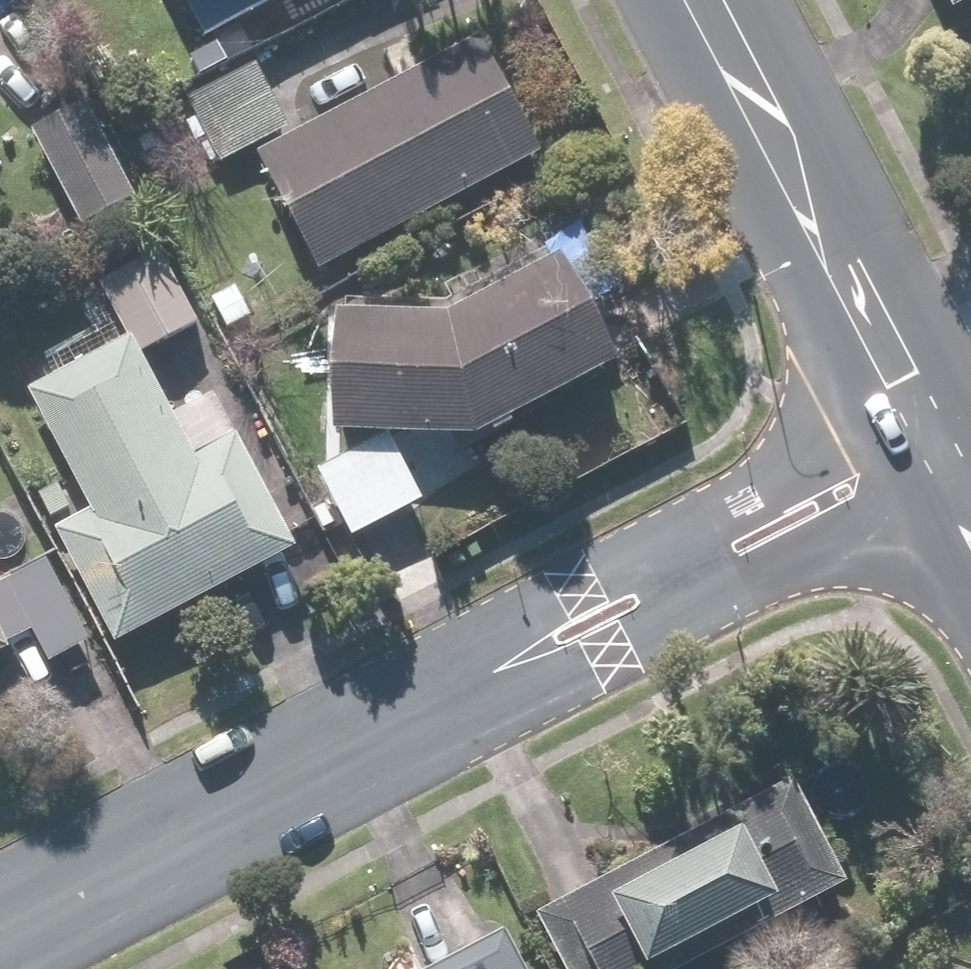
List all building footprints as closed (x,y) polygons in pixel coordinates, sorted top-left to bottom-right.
[(215,36),(283,0),(195,0),(215,36)] [(262,150),(321,267),(545,154),(485,37),(262,150)] [(293,124),(262,61),(192,95),(223,158),(293,124)] [(139,197),(95,105),(36,131),(86,221),(139,197)] [(455,312),(345,309),(341,428),(485,432),(626,359),(570,253),(455,312)] [(132,329),(146,355),(204,326),(168,254),(106,286),(132,329)] [(242,285),(210,301),(235,353),(267,338),(242,285)] [(239,437),(200,457),(146,355),(132,329),(24,386),(88,508),(59,523),(120,639),(297,546),(239,437)] [(394,434),(323,475),(359,537),(430,497),(394,434)] [(96,638),(49,554),(6,578),(54,662),(96,638)] [(0,604),(0,656),(20,647),(0,604)] [(850,876),(794,771),(536,908),(568,968),(675,968),(665,950),(762,899),(771,917),(850,876)] [(507,919),(414,968),(534,968),(507,919)]
